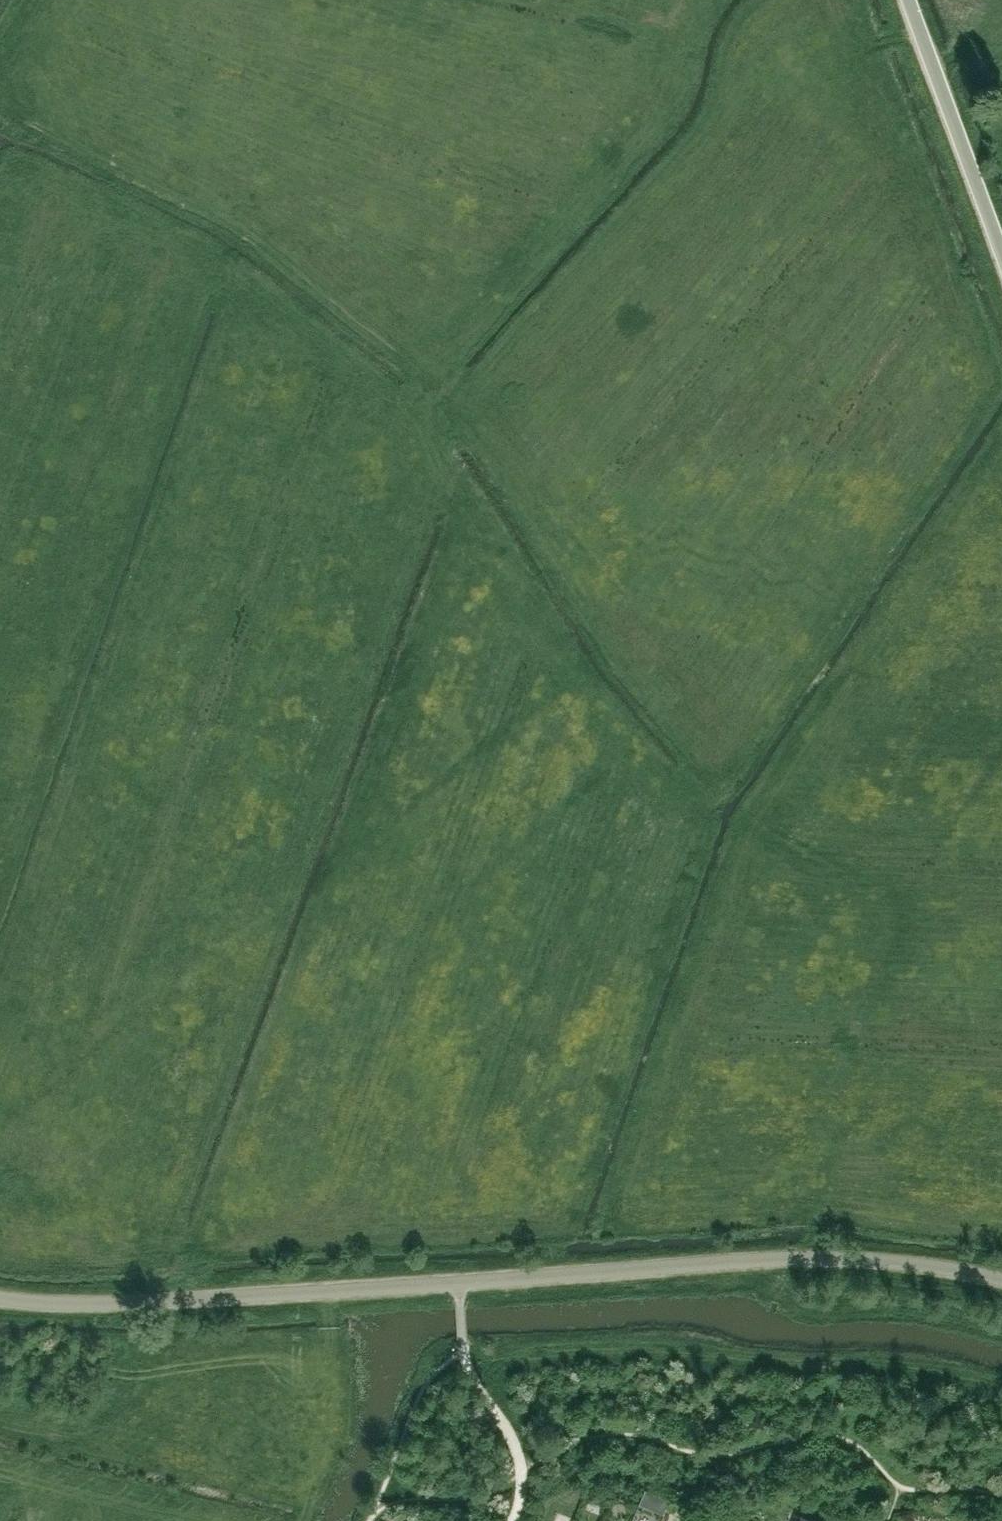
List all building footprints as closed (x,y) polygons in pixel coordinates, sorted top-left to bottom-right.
[(643,1496),(640,1504),(664,1514),(669,1501),(670,1499),(646,1490),(643,1496)]
